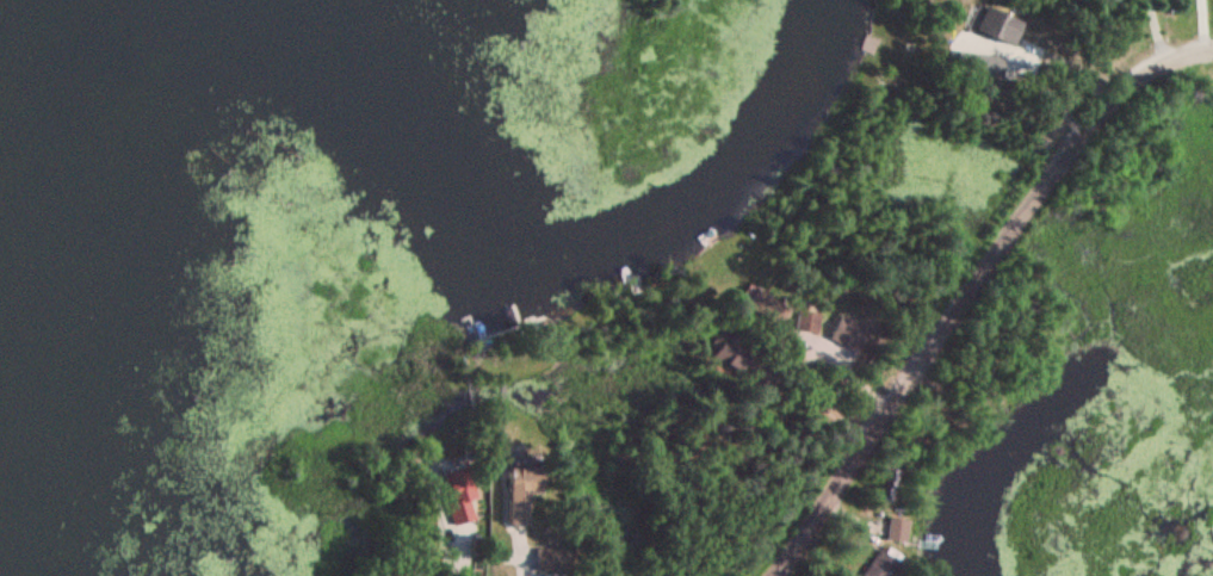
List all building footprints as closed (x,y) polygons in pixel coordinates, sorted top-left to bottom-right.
[(1016,46),(1026,22),(1001,11),(991,35),(1016,46)] [(755,310),(778,327),(791,310),(767,293),(755,310)] [(816,337),(821,317),(799,312),(794,332),(816,337)] [(511,525),(537,526),(539,471),(513,470),(511,525)] [(470,473),(444,481),(458,525),(476,519),(471,501),(479,499),(470,473)] [(879,549),(862,575),(895,575),(902,564),(879,549)] [(537,571),(568,571),(568,550),(537,550),(537,571)]
